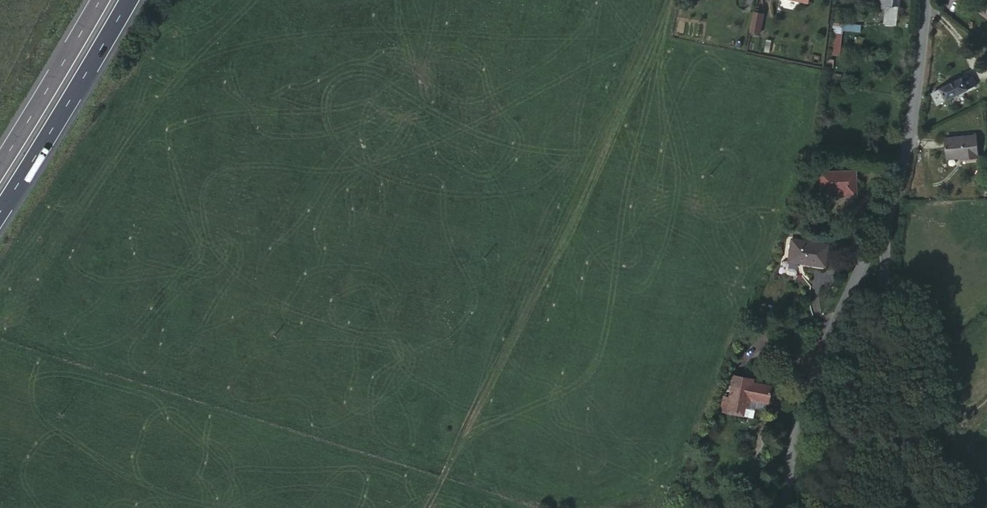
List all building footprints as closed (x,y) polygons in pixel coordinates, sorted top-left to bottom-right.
[(887,5),(893,6),(889,25),(900,27),(905,0),(888,0),(887,5)] [(766,11),(757,9),(752,30),(761,31),(766,11)] [(843,31),(861,33),(862,26),(833,23),(829,56),(840,57),(843,31)] [(970,74),(932,93),(937,104),(976,86),(970,74)] [(976,135),(944,138),(946,159),(960,158),(961,159),(978,158),(976,135)] [(854,167),(818,170),(820,188),(839,186),(841,194),(856,192),(854,167)] [(842,248),(808,245),(805,267),(840,270),(842,248)] [(753,369),(754,366),(737,360),(732,378),(727,396),(743,401),(745,394),(748,385),(770,391),(774,377),(753,369)] [(727,396),(732,378),(724,376),(718,392),(727,396)] [(748,385),(745,394),(753,397),(755,395),(764,398),(767,396),(770,391),(748,385)]
